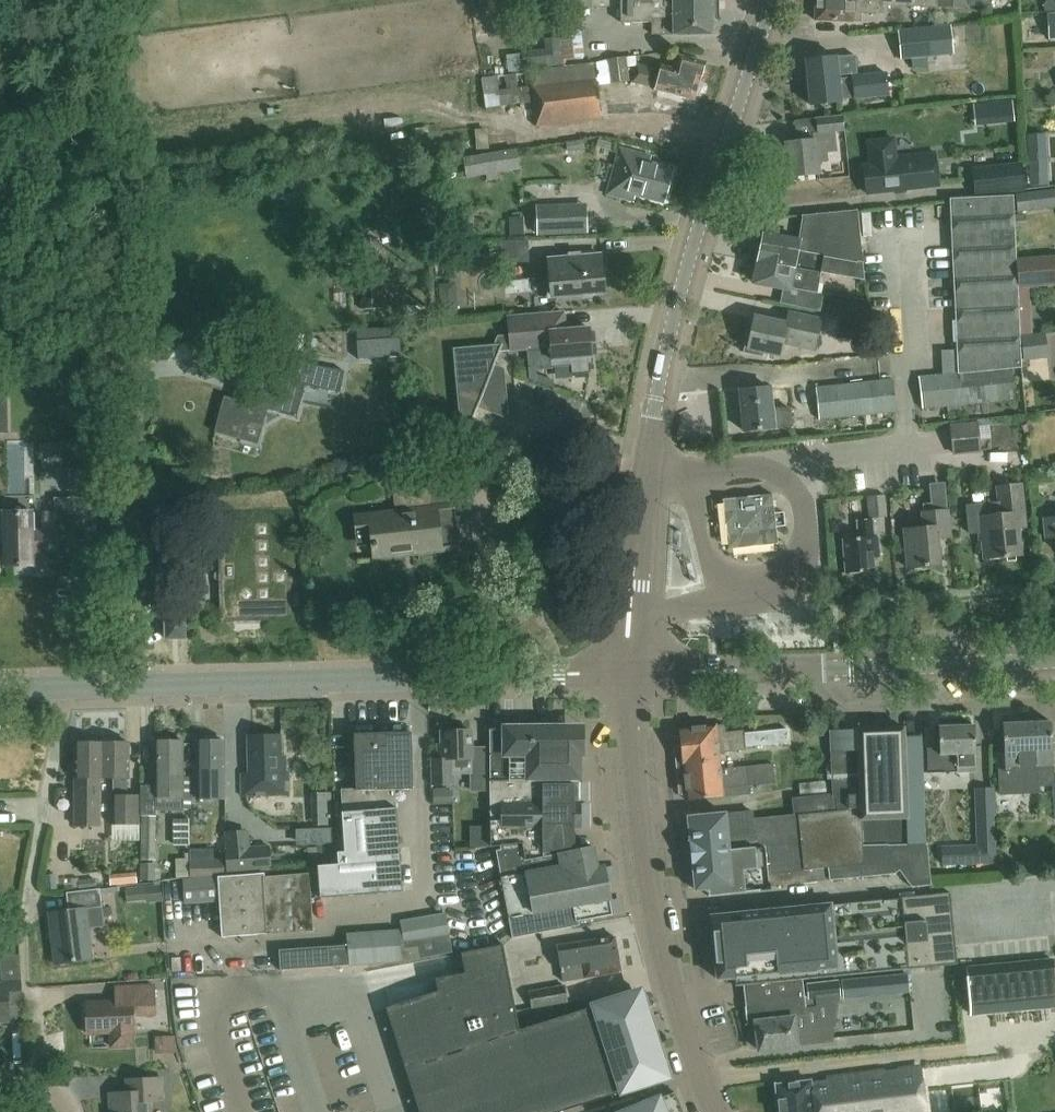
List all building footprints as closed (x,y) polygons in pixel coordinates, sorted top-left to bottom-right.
[(620,21),(653,21),(653,34),(674,34),(674,36),(714,35),(713,0),(620,0),(620,21)] [(860,21),(861,12),(888,13),(888,5),(966,7),(966,4),(988,4),(988,0),(817,0),(817,19),(860,21)] [(954,53),(951,24),(931,26),(899,29),(902,59),(954,53)] [(564,59),(584,56),(581,26),(560,29),(564,59)] [(521,51),(522,53),(507,55),(508,72),(525,70),(524,67),(563,63),(560,37),(543,38),(544,49),(521,51)] [(629,55),(611,57),(613,77),(614,77),(614,81),(630,79),(629,76),(631,75),(629,55)] [(680,56),(676,70),(662,67),(661,71),(638,64),(633,82),(657,88),(657,90),(694,99),(698,81),(700,81),(705,63),(680,56)] [(852,76),(853,78),(839,79),(838,75),(857,73),(855,56),(837,58),(837,56),(807,59),(811,105),(842,102),(842,98),(854,97),(855,99),(889,95),(886,72),(852,76)] [(486,111),(500,109),(500,105),(530,102),(527,72),(482,78),(486,111)] [(530,83),(535,126),(600,118),(595,76),(530,83)] [(813,139),(786,143),(790,177),(820,174),(818,161),(829,160),(827,151),(837,150),(834,130),(844,129),(843,115),(816,118),(818,132),(812,133),(813,139)] [(905,190),(939,185),(935,152),(895,158),(893,139),(868,142),(871,165),(864,166),(867,195),(896,191),(896,189),(905,188),(905,190)] [(619,148),(613,171),(607,194),(634,202),(636,195),(664,202),(673,169),(650,163),(651,156),(619,148)] [(485,178),(486,183),(497,181),(496,176),(493,156),(481,158),(485,178)] [(975,189),(1025,186),(1024,160),(974,162),(975,189)] [(952,185),(973,183),(972,167),(950,169),(952,185)] [(1054,207),(1054,188),(1016,193),(1018,211),(1054,207)] [(922,409),(1016,399),(1012,368),(1022,367),(1013,195),(950,198),(958,373),(919,378),(922,409)] [(535,204),(537,236),(588,234),(587,202),(535,204)] [(821,274),(822,272),(825,255),(863,261),(857,209),(803,215),(798,241),(764,235),(758,262),(771,265),(772,263),(777,264),(777,266),(821,274)] [(603,291),(600,254),(549,259),(552,296),(603,291)] [(825,255),(822,272),(864,280),(863,261),(825,255)] [(1054,285),(1054,255),(1026,257),(1028,287),(1054,285)] [(754,283),(784,289),(818,293),(821,274),(777,266),(777,264),(772,263),(771,265),(758,262),(754,283)] [(360,309),(384,307),(382,268),(359,269),(360,309)] [(399,295),(398,280),(388,280),(388,295),(399,295)] [(826,315),(840,317),(839,323),(862,327),(866,304),(829,297),(826,315)] [(756,318),(752,335),(748,334),(744,353),(763,357),(764,352),(781,355),(783,344),(815,351),(822,319),(789,312),(787,324),(756,318)] [(564,313),(549,314),(508,319),(508,328),(532,325),(534,350),(551,348),(553,367),(593,363),(589,328),(566,330),(564,313)] [(862,327),(839,323),(837,337),(866,342),(868,329),(862,328),(862,327)] [(495,363),(499,353),(534,350),(532,325),(508,328),(509,335),(497,335),(493,344),(453,348),(459,420),(471,424),(479,405),(509,418),(505,367),(495,363)] [(1024,360),(1049,357),(1045,332),(1022,334),(1024,360)] [(399,336),(358,339),(359,365),(402,361),(399,336)] [(294,359),(291,372),(292,373),(289,385),(344,396),(348,370),(294,359)] [(606,381),(618,381),(618,364),(606,364),(606,381)] [(292,373),(291,372),(262,365),(256,387),(237,382),(232,399),(225,396),(215,432),(237,438),(241,423),(248,425),(244,440),(258,444),(267,409),(282,413),(289,385),(292,373)] [(897,412),(893,380),(816,388),(820,420),(897,412)] [(741,390),(745,431),(776,429),(776,427),(792,425),(790,408),(771,410),(769,387),(741,390)] [(392,482),(396,512),(356,517),(359,541),(374,539),(376,558),(457,548),(452,505),(426,508),(422,478),(392,482)] [(982,531),(984,559),(1007,557),(1007,555),(1021,554),(1018,528),(1025,527),(1021,484),(998,486),(999,501),(967,504),(969,532),(982,531)] [(773,494),(723,499),(725,524),(726,524),(740,535),(753,545),(753,546),(778,543),(776,526),(775,512),(773,494)] [(869,518),(873,518),(888,516),(885,494),(866,496),(869,518)] [(6,565),(31,565),(31,553),(58,554),(58,538),(84,538),(85,501),(57,500),(57,532),(32,532),(32,513),(7,513),(6,565)] [(922,513),(924,528),(904,530),(908,569),(941,565),(938,539),(950,538),(947,510),(922,513)] [(873,518),(869,518),(857,520),(859,538),(843,540),(846,574),(875,571),(874,558),(881,557),(879,536),(875,537),(873,518)] [(1054,537),(1054,518),(1044,519),(1046,538),(1054,537)] [(221,621),(291,619),(289,520),(218,522),(221,621)] [(185,638),(184,618),(165,618),(165,638),(185,638)] [(270,639),(271,625),(236,623),(235,637),(270,639)] [(1032,789),(1032,787),(1031,777),(1054,776),(1052,722),(1003,724),(1005,752),(1006,753),(1007,770),(996,770),(997,795),(1018,794),(1017,790),(1032,789)] [(679,766),(720,762),(719,753),(746,750),(744,731),(726,733),(725,724),(680,729),(682,746),(678,749),(679,766)] [(928,773),(976,771),(974,725),(940,727),(940,748),(927,748),(928,773)] [(568,728),(566,728),(489,726),(490,782),(580,781),(579,741),(579,739),(579,737),(578,735),(577,733),(575,732),(574,730),(572,729),(570,728),(568,728)] [(904,727),(830,731),(833,796),(793,800),(794,816),(861,808),(863,845),(908,843),(908,846),(925,844),(922,747),(905,748),(904,727)] [(442,732),(443,745),(438,745),(438,760),(432,760),(432,786),(453,785),(453,774),(471,773),(470,731),(442,732)] [(338,864),(317,866),(320,897),(403,891),(399,844),(396,791),(414,790),(411,732),(354,735),(356,790),(342,790),(343,813),(342,813),(344,844),(336,845),(338,864)] [(286,771),(286,756),(281,757),(281,735),(248,736),(250,773),(241,774),(242,797),(290,795),(289,771),(286,771)] [(100,743),(101,778),(113,777),(114,810),(114,824),(139,824),(139,795),(126,795),(126,787),(126,778),(129,778),(128,743),(114,743),(114,739),(104,739),(104,743),(100,743)] [(101,778),(100,743),(96,743),(96,740),(86,740),(86,744),(74,744),(74,778),(75,827),(99,826),(98,778),(101,778)] [(197,741),(197,776),(198,799),(225,799),(224,741),(197,741)] [(155,742),(155,776),(155,810),(183,810),(183,775),(183,742),(155,742)] [(687,801),(723,797),(750,794),(749,786),(775,783),(773,764),(721,770),(720,762),(679,766),(683,795),(687,796),(687,801)] [(477,782),(471,783),(471,794),(487,794),(487,773),(477,774),(477,782)] [(800,783),(801,796),(827,794),(826,780),(800,783)] [(581,828),(581,801),(580,801),(580,781),(490,782),(492,847),(499,846),(500,847),(511,846),(522,844),(522,843),(548,839),(560,838),(574,836),(574,828),(581,828)] [(320,819),(340,820),(341,788),(321,787),(320,819)] [(459,809),(459,793),(439,793),(439,809),(459,809)] [(769,882),(770,886),(831,880),(894,874),(899,870),(908,881),(930,879),(927,844),(925,844),(908,846),(908,843),(863,845),(861,808),(794,816),(754,820),(753,811),(689,817),(696,890),(708,889),(709,897),(760,891),(759,883),(769,882)] [(155,860),(156,816),(141,815),(140,860),(155,860)] [(976,846),(997,845),(996,816),(975,817),(976,846)] [(225,848),(224,875),(264,871),(264,870),(272,870),(269,845),(251,846),(249,830),(224,832),(226,848),(225,848)] [(560,838),(548,839),(522,843),(522,844),(511,846),(500,847),(500,850),(496,851),(504,895),(512,938),(544,932),(576,926),(576,925),(578,921),(596,918),(613,915),(610,899),(611,899),(605,866),(598,867),(594,847),(563,853),(560,838)] [(216,876),(224,875),(225,848),(223,858),(189,860),(190,878),(214,877),(214,876),(216,876)] [(140,882),(154,882),(154,863),(140,863),(140,882)] [(109,874),(110,886),(137,883),(136,872),(109,874)] [(45,890),(57,889),(56,873),(44,874),(45,890)] [(66,874),(68,888),(75,887),(74,873),(66,874)] [(218,878),(219,899),(222,937),(312,930),(308,874),(264,877),(264,873),(224,875),(218,876),(218,878)] [(219,899),(218,878),(189,880),(191,901),(219,899)] [(71,910),(50,913),(57,965),(93,960),(89,928),(104,926),(99,890),(69,893),(71,910)] [(950,892),(711,916),(717,979),(734,977),(735,986),(745,985),(803,979),(957,964),(950,892)] [(2,925),(2,919),(12,919),(12,902),(0,902),(0,925),(2,925)] [(400,920),(402,930),(399,930),(401,961),(409,960),(421,959),(419,946),(450,941),(446,912),(400,920)] [(172,915),(175,937),(184,936),(181,914),(172,915)] [(320,968),(384,965),(383,964),(401,962),(401,961),(399,930),(399,929),(346,933),(347,945),(279,950),(280,971),(320,968)] [(558,946),(564,982),(621,972),(615,936),(558,946)] [(386,1007),(387,1009),(406,1069),(420,1111),(556,1111),(667,1077),(662,1061),(649,1018),(641,996),(640,991),(617,998),(519,1029),(503,944),(462,952),(466,973),(436,979),(438,991),(388,1007),(386,1007)] [(21,954),(1,955),(2,984),(0,984),(0,1021),(8,1021),(8,1005),(22,1004),(21,954)] [(965,968),(970,1014),(1054,1006),(1054,965),(1054,960),(965,968)] [(907,973),(892,975),(893,992),(909,991),(907,973)] [(858,978),(842,979),(844,997),(859,995),(858,978)] [(803,979),(745,985),(748,1013),(752,1013),(752,1017),(755,1017),(759,1050),(797,1046),(796,1045),(832,1040),(831,1026),(834,1026),(838,996),(840,996),(838,980),(807,983),(808,996),(804,996),(803,979)] [(532,1008),(568,1002),(565,984),(528,991),(532,1008)] [(131,1031),(133,1031),(133,1015),(153,1014),(152,986),(115,988),(116,1002),(86,1003),(88,1033),(111,1032),(111,1046),(132,1045),(131,1031)] [(776,1085),(779,1111),(902,1111),(900,1095),(922,1092),(919,1067),(899,1069),(899,1071),(884,1073),(883,1071),(828,1078),(828,1083),(811,1085),(810,1080),(776,1085)] [(114,1106),(114,1111),(150,1111),(150,1102),(162,1102),(161,1080),(126,1082),(127,1094),(110,1094),(110,1106),(114,1106)] [(674,1094),(629,1111),(681,1111),(674,1094)]
